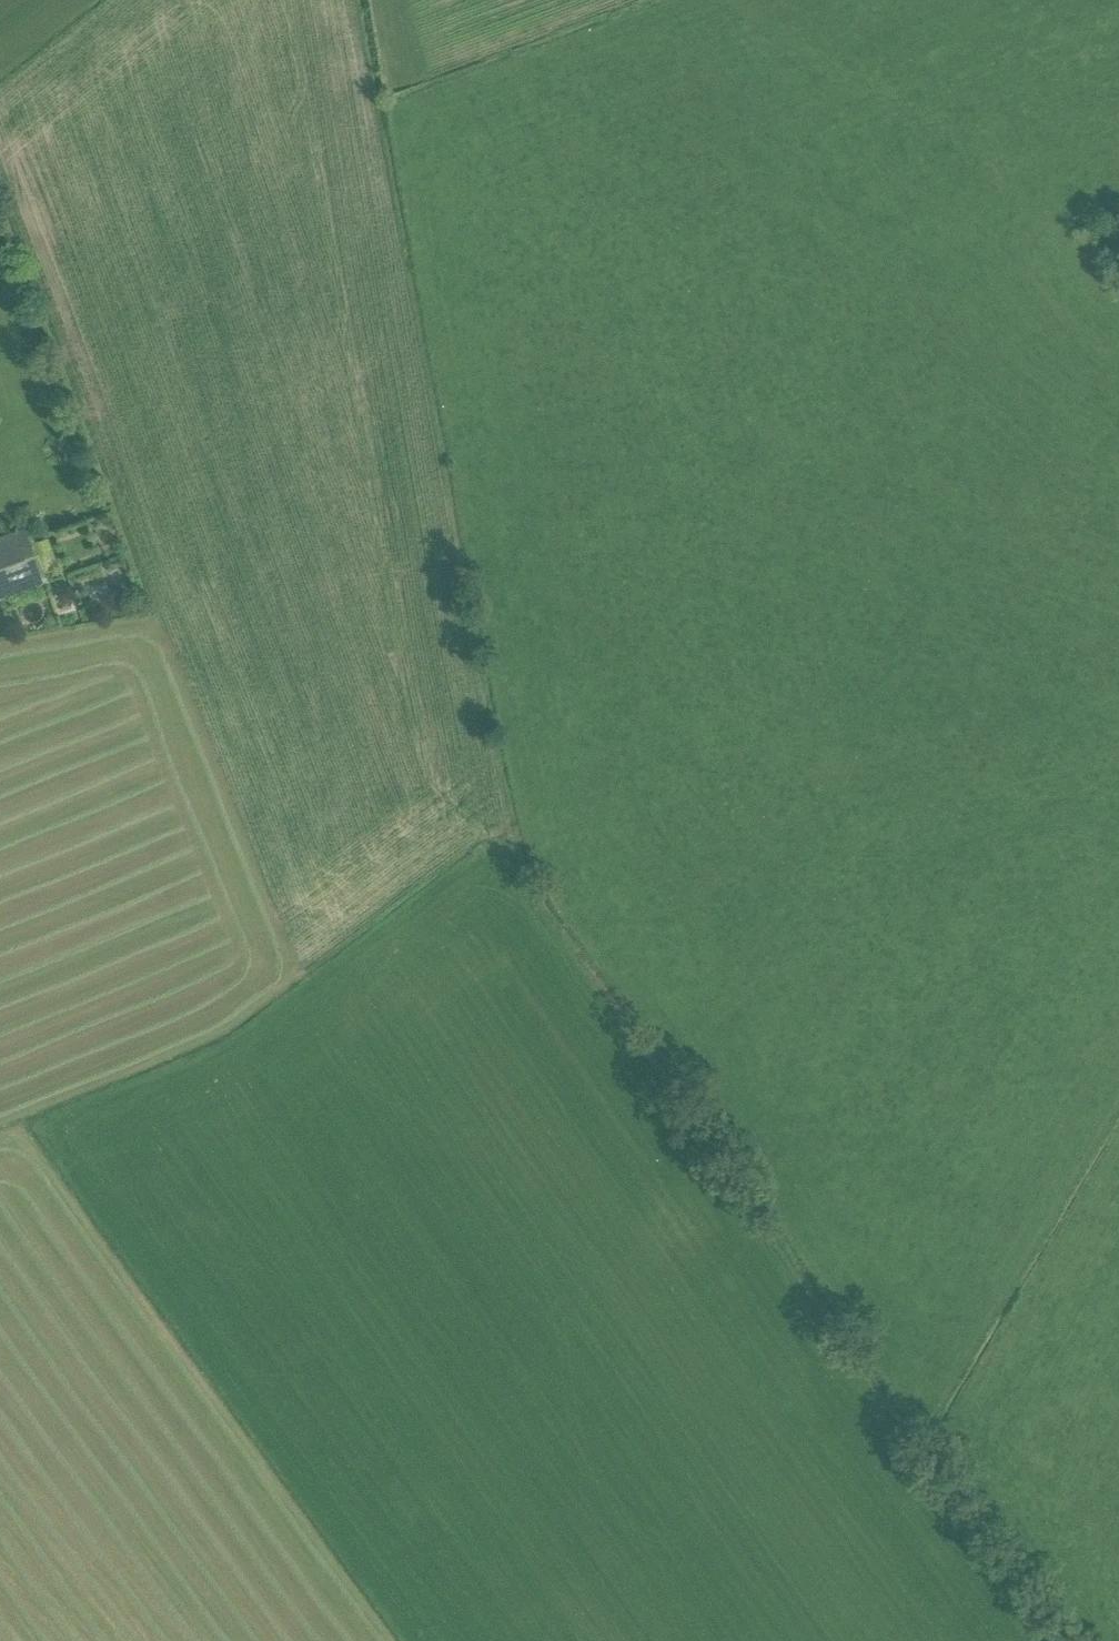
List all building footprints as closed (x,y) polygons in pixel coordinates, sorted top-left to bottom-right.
[(0,539),(0,600),(48,583),(29,529),(0,539)]
